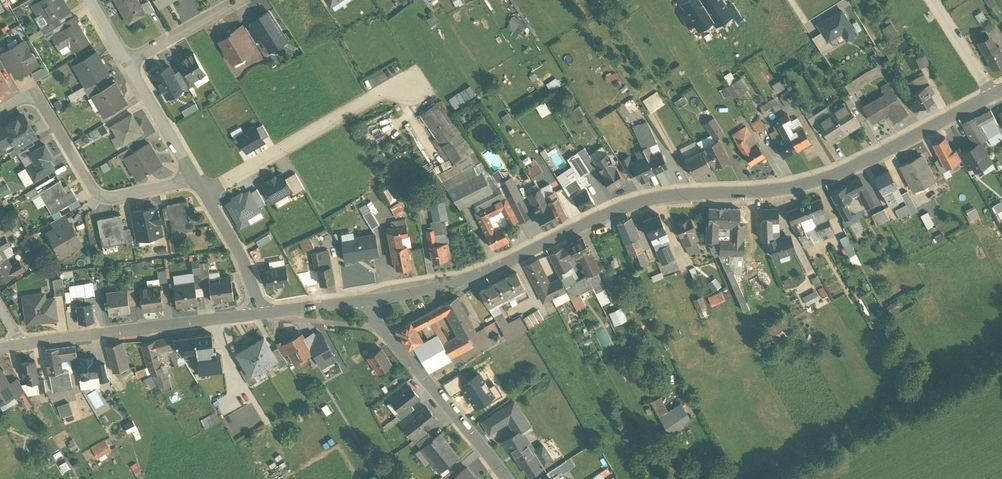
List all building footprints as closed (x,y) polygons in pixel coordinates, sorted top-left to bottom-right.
[(37,5),(49,26),(70,14),(65,7),(62,9),(57,0),(45,0),(37,5)] [(136,0),(114,0),(113,0),(128,27),(146,17),(141,8),(136,0)] [(160,11),(179,0),(153,0),(160,11)] [(330,8),(343,0),(325,0),(330,8)] [(464,11),(457,0),(451,4),(457,14),(464,11)] [(700,3),(698,0),(696,0),(683,9),(688,18),(696,29),(699,34),(714,25),(700,3)] [(700,3),(714,25),(716,29),(732,20),(728,13),(719,0),(704,0),(700,3)] [(148,4),(141,8),(146,17),(147,16),(148,18),(154,14),(148,4)] [(49,26),(37,5),(31,8),(38,19),(36,20),(41,30),(49,26)] [(734,9),(728,13),(732,20),(737,28),(743,23),(734,9)] [(1000,17),(996,10),(991,13),(996,20),(1000,17)] [(41,30),(41,31),(44,37),(63,26),(73,20),(70,14),(49,26),(41,30)] [(823,36),(829,47),(843,38),(848,46),(857,40),(842,15),(819,30),(823,36)] [(269,17),(252,28),(269,54),(287,43),(269,17)] [(73,20),(63,26),(66,31),(76,25),(78,24),(75,18),(73,20)] [(696,29),(688,18),(681,22),(688,33),(696,29)] [(515,37),(521,25),(512,21),(506,33),(515,37)] [(66,31),(61,34),(61,35),(52,40),(59,53),(68,47),(73,55),(88,46),(76,25),(66,31)] [(991,34),(985,25),(982,28),(987,36),(991,34)] [(246,32),(255,47),(261,43),(252,28),(246,32)] [(246,32),(243,29),(238,32),(245,44),(251,40),(246,32)] [(238,32),(231,36),(232,38),(220,45),(225,53),(224,55),(226,59),(229,59),(233,66),(252,55),(245,44),(238,32)] [(989,42),(986,35),(975,41),(978,47),(989,42)] [(812,43),(822,58),(832,52),(829,47),(823,36),(812,43)] [(900,42),(897,36),(889,41),(892,46),(900,42)] [(989,42),(978,47),(985,59),(996,53),(989,42)] [(23,45),(3,56),(9,67),(15,77),(26,71),(28,73),(37,68),(23,45)] [(985,59),(994,75),(1001,71),(1001,55),(1000,51),(996,53),(985,59)] [(96,55),(72,69),(84,89),(85,90),(93,85),(108,76),(96,55)] [(0,58),(0,63),(4,70),(9,67),(3,56),(0,58)] [(205,77),(193,57),(180,65),(185,74),(192,85),(205,77)] [(925,60),(916,65),(921,74),(930,69),(925,60)] [(49,77),(45,71),(33,78),(37,84),(49,77)] [(174,78),(170,71),(154,80),(167,103),(183,93),(174,78)] [(185,74),(180,77),(188,90),(188,92),(194,88),(192,85),(185,74)] [(174,78),(183,93),(188,90),(180,77),(179,75),(174,78)] [(924,80),(912,86),(918,96),(929,90),(924,80)] [(741,84),(731,90),(738,101),(748,95),(741,84)] [(93,85),(85,90),(84,89),(67,100),(71,106),(86,97),(96,91),(96,90),(93,85)] [(912,86),(906,90),(911,100),(918,96),(912,86)] [(99,96),(91,101),(92,101),(104,121),(126,107),(121,100),(120,100),(112,88),(99,96)] [(886,99),(864,113),(873,128),(888,118),(894,127),(907,118),(888,88),(882,92),(886,99)] [(911,100),(919,115),(934,106),(931,100),(934,99),(929,90),(918,96),(911,100)] [(96,91),(86,97),(89,103),(92,101),(91,101),(99,96),(96,91)] [(787,114),(797,108),(791,98),(781,104),(787,114)] [(657,99),(644,107),(650,118),(663,109),(657,99)] [(856,111),(849,100),(843,104),(846,107),(851,114),(856,111)] [(688,109),(684,103),(675,108),(679,114),(688,109)] [(775,104),(768,109),(771,114),(778,109),(775,104)] [(450,120),(441,106),(421,120),(454,168),(456,167),(462,177),(442,188),(460,215),(473,208),(500,194),(498,191),(492,181),(450,120)] [(545,106),(536,112),(543,122),(551,116),(545,106)] [(847,140),(862,131),(851,114),(846,107),(832,117),(847,140)] [(768,109),(761,113),(764,118),(771,114),(768,109)] [(810,115),(804,119),(808,125),(814,121),(810,115)] [(992,116),(964,130),(975,151),(981,148),(1001,135),(998,129),(999,129),(992,116)] [(847,140),(832,117),(817,126),(817,127),(819,130),(821,134),(832,150),(847,140)] [(22,119),(0,131),(0,142),(4,149),(12,145),(13,146),(14,146),(17,151),(30,144),(35,141),(22,119)] [(131,119),(111,131),(122,149),(142,137),(131,119)] [(788,120),(780,124),(785,132),(789,130),(793,128),(792,127),(788,120)] [(817,126),(814,121),(809,125),(816,137),(821,134),(819,130),(817,127),(817,126)] [(724,139),(715,124),(705,131),(715,146),(724,139)] [(757,140),(766,134),(761,124),(751,130),(757,140)] [(780,124),(774,128),(776,131),(778,135),(780,134),(785,132),(780,124)] [(798,124),(792,127),(793,128),(789,130),(793,138),(803,133),(798,124)] [(103,128),(89,137),(93,145),(108,136),(103,128)] [(262,130),(256,133),(263,145),(269,141),(262,130)] [(639,134),(635,136),(639,145),(652,139),(647,130),(639,134)] [(793,138),(789,130),(785,132),(789,141),(793,138)] [(778,135),(776,131),(774,132),(776,136),(770,140),(775,148),(785,143),(780,134),(778,135)] [(237,142),(246,158),(265,147),(263,145),(256,133),(256,132),(237,142)] [(789,141),(785,132),(780,134),(785,143),(789,141)] [(745,133),(731,142),(736,150),(750,141),(745,133)] [(793,138),(789,141),(798,156),(812,149),(803,133),(793,138)] [(661,158),(652,139),(639,145),(643,154),(648,152),(652,162),(661,158)] [(750,141),(736,150),(750,172),(764,163),(750,141)] [(798,156),(789,141),(785,143),(775,148),(784,164),(798,156)] [(945,142),(932,149),(940,163),(941,163),(946,160),(953,157),(953,156),(945,142)] [(30,144),(17,151),(8,157),(11,162),(27,152),(33,149),(30,144)] [(719,147),(702,156),(711,174),(728,165),(719,147)] [(154,156),(149,148),(133,157),(124,162),(125,163),(129,171),(133,168),(141,181),(160,170),(152,157),(154,156)] [(966,157),(965,157),(973,171),(976,176),(992,166),(981,148),(975,151),(966,157)] [(51,161),(44,149),(30,157),(29,158),(29,159),(34,168),(26,172),(34,186),(54,174),(48,163),(51,161)] [(966,157),(962,151),(956,155),(968,174),(973,171),(965,157),(966,157)] [(27,152),(17,158),(21,164),(29,159),(29,158),(30,157),(27,152)] [(129,152),(117,160),(120,166),(125,163),(124,162),(133,157),(129,152)] [(648,152),(643,154),(647,162),(648,164),(652,162),(648,152)] [(597,173),(585,154),(578,158),(590,177),(597,173)] [(955,155),(953,156),(953,157),(946,160),(951,169),(951,170),(961,165),(955,155)] [(702,156),(685,165),(694,183),(711,174),(702,156)] [(590,177),(578,158),(568,165),(580,184),(584,182),(590,177)] [(668,173),(661,158),(652,162),(648,164),(655,179),(668,173)] [(616,172),(607,160),(596,167),(604,180),(616,172)] [(935,185),(922,160),(902,171),(915,196),(935,185)] [(946,160),(941,163),(946,172),(951,169),(946,160)] [(632,169),(636,179),(640,186),(642,185),(642,186),(648,184),(648,182),(655,179),(648,164),(647,162),(632,169)] [(636,179),(632,169),(630,163),(620,167),(630,182),(636,179)] [(940,163),(935,166),(941,178),(948,174),(946,172),(941,163),(940,163)] [(534,166),(524,173),(533,186),(543,179),(534,166)] [(604,180),(601,182),(610,196),(625,186),(616,172),(604,180)] [(901,199),(889,175),(875,183),(883,199),(884,198),(891,211),(904,204),(901,199)] [(492,181),(498,191),(506,187),(499,176),(492,181)] [(571,187),(563,192),(571,205),(574,203),(573,202),(577,200),(587,195),(586,192),(589,190),(584,182),(580,184),(575,177),(568,182),(571,187)] [(269,186),(262,190),(272,207),(291,197),(285,185),(282,179),(275,183),(275,182),(269,185),(269,186)] [(295,179),(285,185),(291,197),(293,200),(304,194),(295,179)] [(507,204),(510,211),(522,205),(512,184),(506,187),(498,191),(500,194),(507,204)] [(861,184),(852,188),(857,196),(865,192),(861,184)] [(59,185),(38,198),(51,219),(67,209),(77,204),(70,192),(65,196),(59,185)] [(559,186),(550,192),(553,199),(554,198),(555,199),(563,194),(559,186)] [(1,202),(11,196),(5,187),(0,190),(0,200),(1,202)] [(852,188),(846,192),(852,203),(859,199),(857,196),(852,188)] [(31,202),(38,198),(35,192),(28,196),(31,202)] [(553,199),(550,192),(541,196),(544,203),(546,202),(549,207),(557,204),(555,199),(554,198),(553,199)] [(846,192),(831,200),(845,226),(853,222),(845,207),(852,203),(846,192)] [(874,209),(865,192),(857,196),(859,199),(867,214),(874,209)] [(256,194),(250,198),(258,214),(265,210),(256,194)] [(500,194),(473,208),(478,218),(485,214),(496,209),(498,208),(507,204),(500,194)] [(577,200),(573,202),(574,203),(581,217),(595,209),(587,195),(577,200)] [(549,207),(546,202),(544,203),(541,196),(529,201),(537,219),(544,234),(559,227),(549,207)] [(907,196),(901,199),(904,204),(907,210),(910,208),(913,206),(907,196)] [(250,198),(249,197),(226,209),(240,233),(248,228),(246,224),(260,216),(258,214),(250,198)] [(442,202),(429,205),(430,211),(443,208),(442,202)] [(77,204),(67,209),(70,215),(80,209),(77,204)] [(510,211),(507,204),(498,208),(503,216),(509,229),(518,225),(510,211)] [(557,204),(549,207),(559,227),(567,223),(557,204)] [(821,204),(806,211),(811,223),(820,219),(826,217),(821,204)] [(522,205),(510,211),(518,225),(519,228),(530,223),(522,205)] [(189,220),(187,207),(168,211),(168,212),(170,224),(174,224),(177,237),(195,234),(193,226),(195,225),(194,219),(189,220)] [(407,218),(401,207),(389,214),(395,224),(407,218)] [(443,208),(430,211),(434,228),(443,226),(443,227),(447,226),(444,208),(443,208)] [(496,209),(485,214),(488,222),(500,217),(496,209)] [(907,210),(896,215),(900,223),(911,217),(910,216),(907,210)] [(806,211),(787,218),(792,230),(800,228),(811,223),(806,211)] [(155,212),(132,217),(136,239),(137,244),(138,244),(161,239),(155,212)] [(168,212),(162,213),(164,225),(170,224),(168,212)] [(488,222),(485,214),(478,218),(476,218),(487,240),(495,235),(488,222)] [(740,215),(709,214),(708,231),(707,231),(707,246),(709,246),(714,260),(719,260),(745,318),(750,316),(732,276),(735,275),(735,274),(735,269),(740,269),(743,269),(744,232),(739,232),(740,215)] [(981,222),(978,214),(970,218),(973,225),(981,222)] [(779,215),(763,215),(764,246),(768,246),(780,245),(779,215)] [(890,225),(885,215),(872,221),(877,230),(883,227),(883,229),(890,225)] [(379,231),(370,216),(363,221),(372,236),(379,231)] [(500,217),(488,222),(495,235),(502,232),(509,229),(503,216),(500,217)] [(821,240),(825,247),(836,242),(826,217),(820,219),(821,221),(822,221),(825,228),(828,227),(831,236),(821,240)] [(935,230),(928,218),(921,221),(928,234),(935,230)] [(63,219),(49,227),(54,234),(57,232),(59,235),(69,229),(63,219)] [(811,223),(816,231),(816,232),(816,231),(816,232),(825,228),(822,221),(821,221),(820,219),(811,223)] [(120,220),(97,224),(102,252),(116,249),(126,247),(123,235),(120,220)] [(858,220),(848,225),(859,246),(867,242),(863,236),(866,235),(858,220)] [(659,221),(643,227),(651,244),(659,240),(666,237),(659,221)] [(631,224),(618,229),(626,249),(639,244),(631,224)] [(405,225),(390,228),(391,235),(406,232),(405,225)] [(691,225),(675,231),(677,236),(680,242),(681,243),(695,237),(696,237),(691,225)] [(443,227),(443,226),(434,228),(432,233),(427,234),(427,237),(426,237),(432,269),(448,266),(446,259),(449,259),(443,227)] [(825,228),(816,232),(817,233),(819,240),(820,241),(821,240),(831,236),(828,227),(825,228)] [(800,228),(792,230),(801,246),(808,243),(806,238),(800,228)] [(69,229),(59,235),(57,232),(54,234),(47,238),(55,250),(58,252),(63,259),(81,248),(75,239),(74,240),(69,231),(70,230),(69,229)] [(5,240),(17,234),(15,230),(0,237),(0,243),(5,240)] [(391,235),(387,236),(389,246),(399,244),(408,242),(406,232),(391,235)] [(487,240),(486,240),(493,254),(509,246),(502,232),(495,235),(487,240)] [(129,233),(123,235),(126,247),(127,253),(133,252),(130,240),(129,233)] [(807,256),(825,247),(821,240),(820,241),(819,240),(817,233),(806,238),(808,243),(801,246),(807,256)] [(666,237),(659,240),(662,248),(664,247),(669,245),(666,237)] [(695,237),(681,243),(685,253),(697,248),(699,247),(695,237)] [(945,244),(942,238),(935,242),(939,248),(945,244)] [(136,239),(130,240),(133,252),(140,250),(138,244),(137,244),(136,239)] [(5,240),(0,243),(0,251),(1,253),(10,249),(5,240)] [(268,240),(256,247),(259,252),(271,245),(268,240)] [(659,240),(651,244),(656,257),(667,252),(664,247),(662,248),(659,240)] [(374,242),(341,247),(345,268),(378,263),(374,242)] [(408,242),(399,244),(401,254),(407,253),(410,253),(408,242)] [(790,242),(780,245),(768,246),(774,263),(794,257),(790,242)] [(857,261),(847,243),(842,245),(852,264),(857,261)] [(310,244),(299,248),(304,258),(314,254),(310,244)] [(399,244),(390,246),(392,256),(401,254),(399,244)] [(583,244),(569,251),(575,263),(577,262),(589,256),(583,244)] [(639,244),(626,249),(631,261),(639,258),(644,270),(648,269),(639,244)] [(697,248),(685,253),(689,262),(701,257),(697,248)] [(569,251),(549,261),(560,280),(569,275),(572,273),(568,265),(575,263),(569,251)] [(667,252),(656,257),(663,272),(675,266),(669,251),(667,252)] [(392,256),(396,277),(411,274),(407,253),(401,254),(392,256)] [(589,256),(577,262),(587,284),(598,278),(599,278),(589,256)] [(328,257),(313,260),(316,277),(317,277),(317,276),(331,273),(328,257)] [(0,265),(0,287),(15,279),(10,270),(6,262),(0,265)] [(24,274),(19,265),(10,270),(15,279),(24,274)] [(281,266),(269,268),(270,275),(282,273),(281,266)] [(545,283),(536,266),(524,271),(533,288),(545,283)] [(270,275),(265,276),(268,294),(289,290),(286,272),(282,273),(270,275)] [(331,273),(317,276),(317,277),(320,290),(320,291),(334,289),(331,273)] [(654,273),(648,276),(654,289),(664,285),(662,280),(658,281),(654,273)] [(166,274),(157,275),(159,288),(167,287),(166,274)] [(208,275),(200,276),(200,278),(202,294),(210,293),(209,285),(210,285),(208,275)] [(569,275),(560,280),(563,285),(567,283),(572,281),(569,275)] [(699,284),(695,275),(690,277),(694,287),(699,284)] [(304,293),(320,290),(317,277),(316,277),(297,280),(304,293)] [(200,278),(193,279),(194,288),(195,288),(195,295),(202,294),(200,278)] [(504,284),(496,289),(497,289),(492,291),(484,295),(484,296),(480,298),(480,297),(479,297),(488,313),(497,308),(524,294),(516,278),(508,282),(509,283),(504,285),(504,284)] [(598,278),(587,284),(602,313),(611,309),(598,278)] [(767,289),(763,280),(749,286),(753,295),(767,289)] [(210,285),(209,285),(210,293),(212,308),(213,308),(213,307),(223,306),(223,307),(224,307),(224,306),(227,305),(227,306),(228,306),(228,305),(233,305),(234,305),(231,282),(230,282),(230,283),(220,284),(220,283),(210,285)] [(61,283),(52,284),(54,300),(63,299),(61,283)] [(545,283),(533,288),(537,296),(549,290),(545,283)] [(567,293),(566,294),(568,297),(572,304),(581,300),(591,294),(586,283),(571,291),(567,293)] [(827,301),(818,283),(813,286),(822,304),(827,301)] [(549,290),(537,296),(543,308),(552,304),(557,302),(568,297),(566,294),(561,284),(549,290)] [(194,288),(173,291),(176,312),(197,309),(195,295),(195,288),(194,288)] [(710,293),(715,300),(722,295),(717,288),(710,293)] [(160,291),(140,294),(143,317),(163,314),(160,291)] [(133,294),(126,295),(128,311),(135,310),(133,294)] [(126,295),(106,297),(109,321),(129,318),(128,311),(126,295)] [(821,306),(818,299),(806,305),(809,312),(821,306)] [(53,303),(33,306),(33,300),(23,301),(27,328),(56,324),(53,303)] [(581,300),(572,304),(578,318),(587,313),(581,300)] [(722,300),(709,306),(712,313),(725,307),(722,300)] [(557,302),(552,304),(556,311),(561,309),(557,302)] [(84,304),(76,305),(79,328),(93,326),(91,310),(85,311),(84,304)] [(456,304),(442,311),(447,320),(453,331),(467,323),(456,304)] [(707,317),(701,305),(695,308),(700,319),(707,317)] [(905,315),(900,306),(890,312),(895,320),(905,315)] [(497,308),(488,313),(499,334),(508,329),(497,308)] [(442,311),(434,315),(440,324),(447,320),(442,311)] [(434,315),(425,320),(430,329),(435,326),(440,324),(434,315)] [(624,316),(612,321),(617,332),(629,327),(624,316)] [(538,317),(524,326),(529,335),(537,331),(544,327),(538,317)] [(425,320),(411,329),(416,337),(421,334),(430,329),(425,320)] [(467,323),(453,331),(459,342),(473,334),(467,323)] [(793,336),(784,323),(764,336),(773,349),(793,336)] [(448,348),(435,326),(430,329),(437,342),(443,351),(448,348)] [(416,337),(411,329),(396,337),(408,354),(421,347),(422,347),(416,337)] [(430,329),(421,334),(429,346),(437,342),(430,329)] [(459,342),(448,348),(443,351),(450,365),(473,352),(469,344),(477,340),(474,334),(473,334),(459,342)] [(211,340),(195,342),(195,343),(197,357),(198,357),(198,364),(211,363),(210,356),(212,356),(211,340)] [(304,345),(301,340),(285,350),(284,347),(283,348),(289,359),(296,370),(305,365),(304,362),(311,358),(304,345)] [(311,342),(304,345),(311,358),(320,373),(335,365),(321,340),(312,345),(311,342)] [(429,346),(423,350),(421,347),(408,354),(413,361),(416,359),(428,379),(451,367),(450,365),(443,351),(437,342),(429,346)] [(172,343),(154,348),(157,357),(167,354),(176,351),(173,346),(172,343)] [(176,351),(181,360),(197,357),(195,343),(173,346),(176,351)] [(263,344),(250,352),(264,374),(274,367),(277,366),(272,358),(264,344),(263,344)] [(126,373),(120,348),(105,351),(113,378),(126,373)] [(154,348),(142,352),(143,356),(144,361),(148,372),(148,373),(150,376),(151,378),(153,381),(164,378),(161,372),(157,357),(154,348)] [(289,359),(283,348),(276,352),(278,354),(283,362),(289,359)] [(181,360),(176,351),(167,354),(171,365),(175,373),(186,369),(181,362),(181,360)] [(75,352),(44,356),(49,379),(62,377),(62,376),(60,367),(70,366),(72,375),(78,374),(76,365),(75,352)] [(250,352),(237,360),(237,361),(245,374),(250,382),(253,380),(264,374),(250,352)] [(278,354),(272,358),(277,366),(274,367),(279,375),(287,369),(283,363),(283,362),(278,354)] [(381,356),(367,364),(376,377),(378,380),(391,372),(381,356)] [(95,362),(76,365),(78,374),(79,383),(98,381),(96,370),(95,362)] [(198,364),(197,364),(200,382),(222,379),(220,362),(211,363),(198,364)] [(34,366),(18,368),(20,377),(22,376),(23,383),(25,382),(27,389),(37,387),(38,387),(38,386),(34,366)] [(104,370),(96,370),(98,381),(99,388),(110,387),(107,382),(104,370)] [(148,373),(139,376),(141,382),(151,378),(150,376),(148,373)] [(245,374),(240,377),(249,392),(257,387),(253,380),(250,382),(245,374)] [(62,377),(49,379),(51,390),(53,396),(72,393),(68,375),(62,376),(62,377)] [(0,379),(0,404),(2,403),(2,404),(4,403),(5,405),(13,400),(15,402),(16,401),(10,390),(2,377),(0,379)] [(164,378),(153,381),(162,398),(172,395),(167,377),(164,378)] [(18,385),(10,390),(16,401),(25,396),(18,385)] [(43,385),(38,386),(38,387),(37,387),(38,399),(45,398),(43,385)] [(410,394),(392,409),(400,420),(410,412),(419,405),(410,394)] [(660,406),(652,410),(659,424),(667,420),(660,406)] [(68,409),(57,414),(61,424),(73,420),(68,409)] [(512,411),(482,430),(490,442),(511,428),(506,421),(515,414),(512,411)] [(410,412),(400,420),(396,423),(400,428),(400,427),(411,419),(414,417),(410,412)] [(681,413),(661,427),(670,440),(690,426),(681,413)] [(414,423),(403,431),(413,444),(424,436),(436,426),(426,414),(414,423)] [(515,414),(506,421),(511,428),(517,438),(528,431),(515,414)] [(221,428),(216,419),(201,427),(206,437),(221,428)] [(411,419),(400,427),(403,431),(414,423),(411,419)] [(132,427),(124,432),(129,442),(138,437),(132,427)] [(424,436),(413,444),(417,449),(428,441),(424,436)] [(503,449),(509,457),(510,456),(525,478),(536,478),(552,469),(543,454),(540,456),(535,459),(532,455),(521,438),(503,449)] [(417,449),(416,450),(421,456),(433,446),(428,440),(428,441),(417,449)] [(433,446),(421,456),(439,478),(458,464),(439,441),(433,446)] [(58,455),(51,442),(44,446),(51,459),(58,455)] [(110,456),(106,447),(93,454),(98,464),(111,458),(110,456)] [(136,469),(130,473),(134,478),(141,478),(136,469)]
